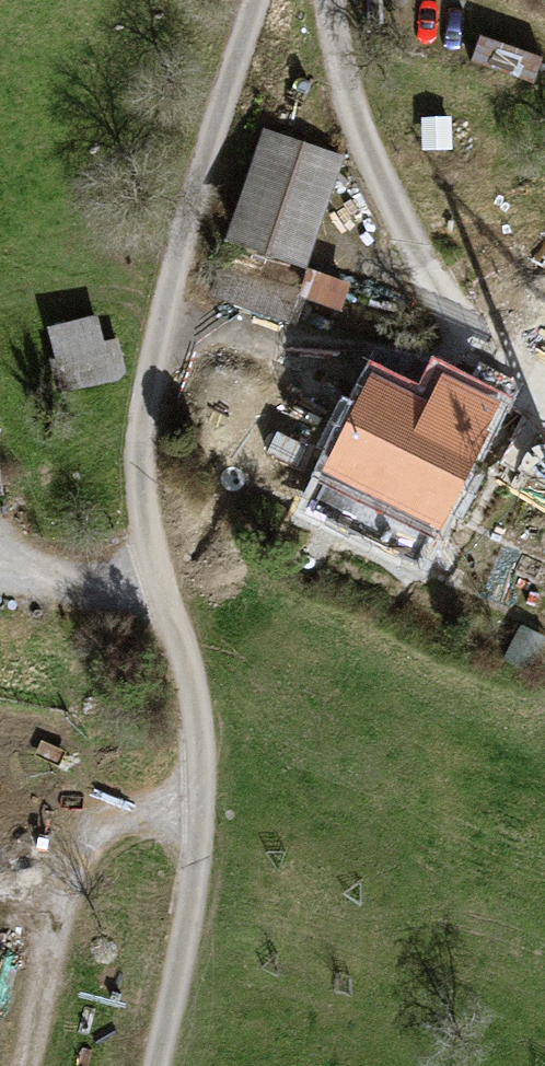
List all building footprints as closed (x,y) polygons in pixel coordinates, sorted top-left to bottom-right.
[(344,153),(266,130),(229,243),(303,268),(344,153)] [(490,328),(544,355),(544,271),(513,256),(480,323),(490,328)] [(99,315),(53,325),(70,393),(130,379),(119,341),(106,343),(99,315)] [(490,328),(474,360),(464,380),(512,403),(522,383),(527,373),(544,382),(544,355),(490,328)] [(464,380),(446,372),(433,398),(390,377),(353,452),(461,505),(512,403),(464,380)] [(324,429),(266,408),(247,459),(305,480),(324,429)]
